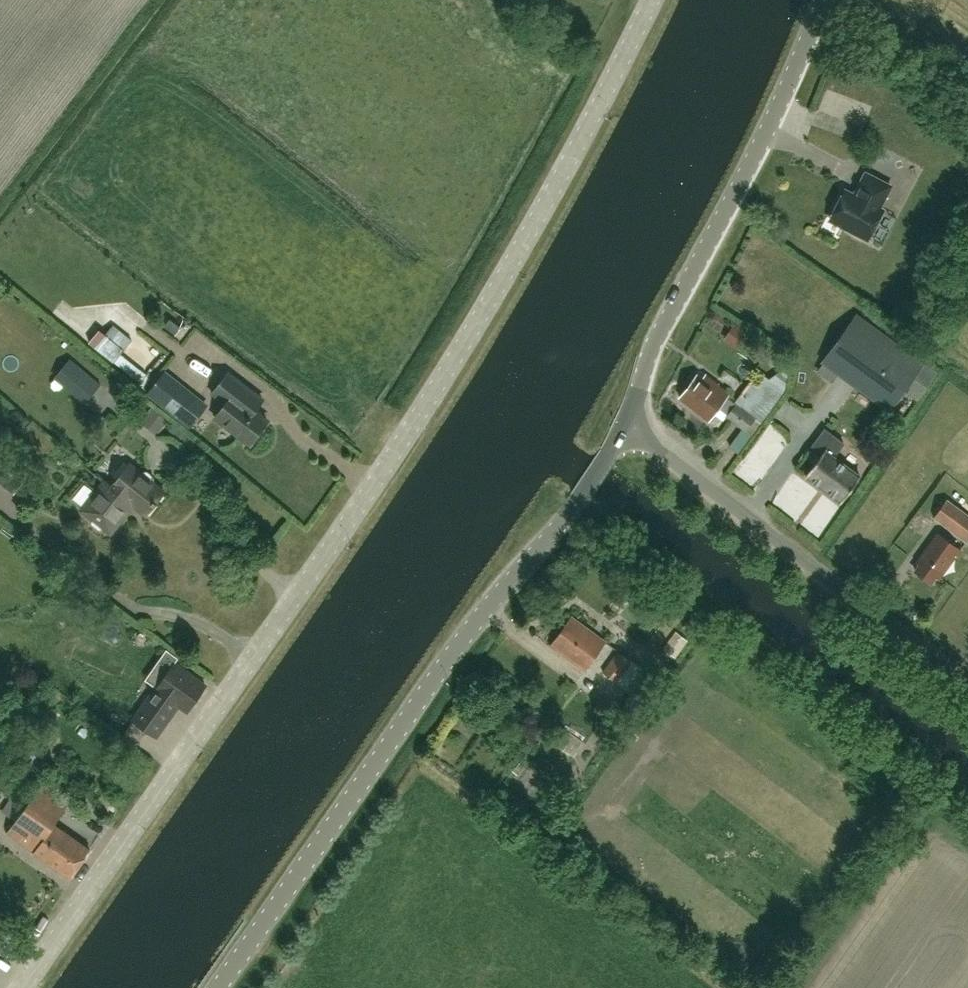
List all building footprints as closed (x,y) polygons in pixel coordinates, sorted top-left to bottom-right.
[(860,189),(856,196),(846,191),(832,218),(869,237),(883,210),(879,208),(892,185),(867,172),(858,188),(860,189)] [(924,361),(859,314),(829,354),(894,402),(924,361)] [(101,385),(85,372),(70,359),(56,377),(54,379),(84,404),(101,385)] [(263,399),(228,372),(213,392),(226,403),(215,417),(250,444),(268,421),(255,410),(263,399)] [(162,374),(147,393),(179,417),(192,427),(206,408),(194,398),(162,374)] [(746,430),(756,417),(728,396),(731,392),(708,375),(705,379),(698,374),(682,397),(711,418),(719,407),(728,413),(727,415),(746,430)] [(765,378),(738,388),(744,403),(771,393),(765,378)] [(844,443),(825,429),(811,448),(821,456),(806,475),(842,502),(861,476),(834,457),(844,443)] [(30,474),(0,452),(0,482),(15,494),(30,474)] [(133,505),(146,515),(165,491),(154,482),(153,477),(147,472),(142,473),(130,464),(112,487),(131,502),(133,505)] [(133,505),(131,502),(112,487),(105,481),(82,510),(92,518),(93,523),(100,528),(104,528),(111,533),(133,505)] [(967,539),(967,512),(949,498),(934,518),(966,542),(967,539)] [(940,578),(962,548),(939,531),(917,560),(922,563),(916,571),(931,582),(936,575),(940,578)] [(586,670),(608,640),(574,616),(552,645),(586,670)] [(604,669),(619,681),(634,661),(619,649),(604,669)] [(189,710),(207,686),(176,664),(180,658),(168,650),(161,659),(173,667),(135,721),(157,736),(172,714),(163,708),(171,698),(189,710)] [(545,739),(573,757),(583,742),(555,724),(545,739)] [(71,877),(90,848),(53,824),(71,799),(42,780),(6,831),(34,851),(33,852),(71,877)]
